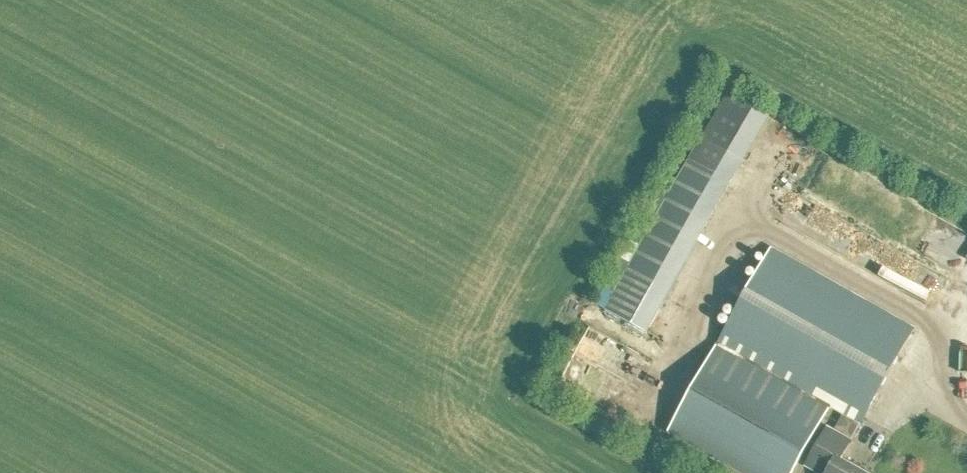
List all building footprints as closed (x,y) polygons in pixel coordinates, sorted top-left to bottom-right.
[(770,113),(728,90),(604,310),(646,334),(770,113)] [(919,206),(875,182),(858,212),(902,236),(919,206)] [(913,330),(771,250),(670,431),(745,472),(791,472),(828,407),(843,416),(833,433),(827,429),(805,468),(815,472),(861,472),(840,461),(913,330)]
